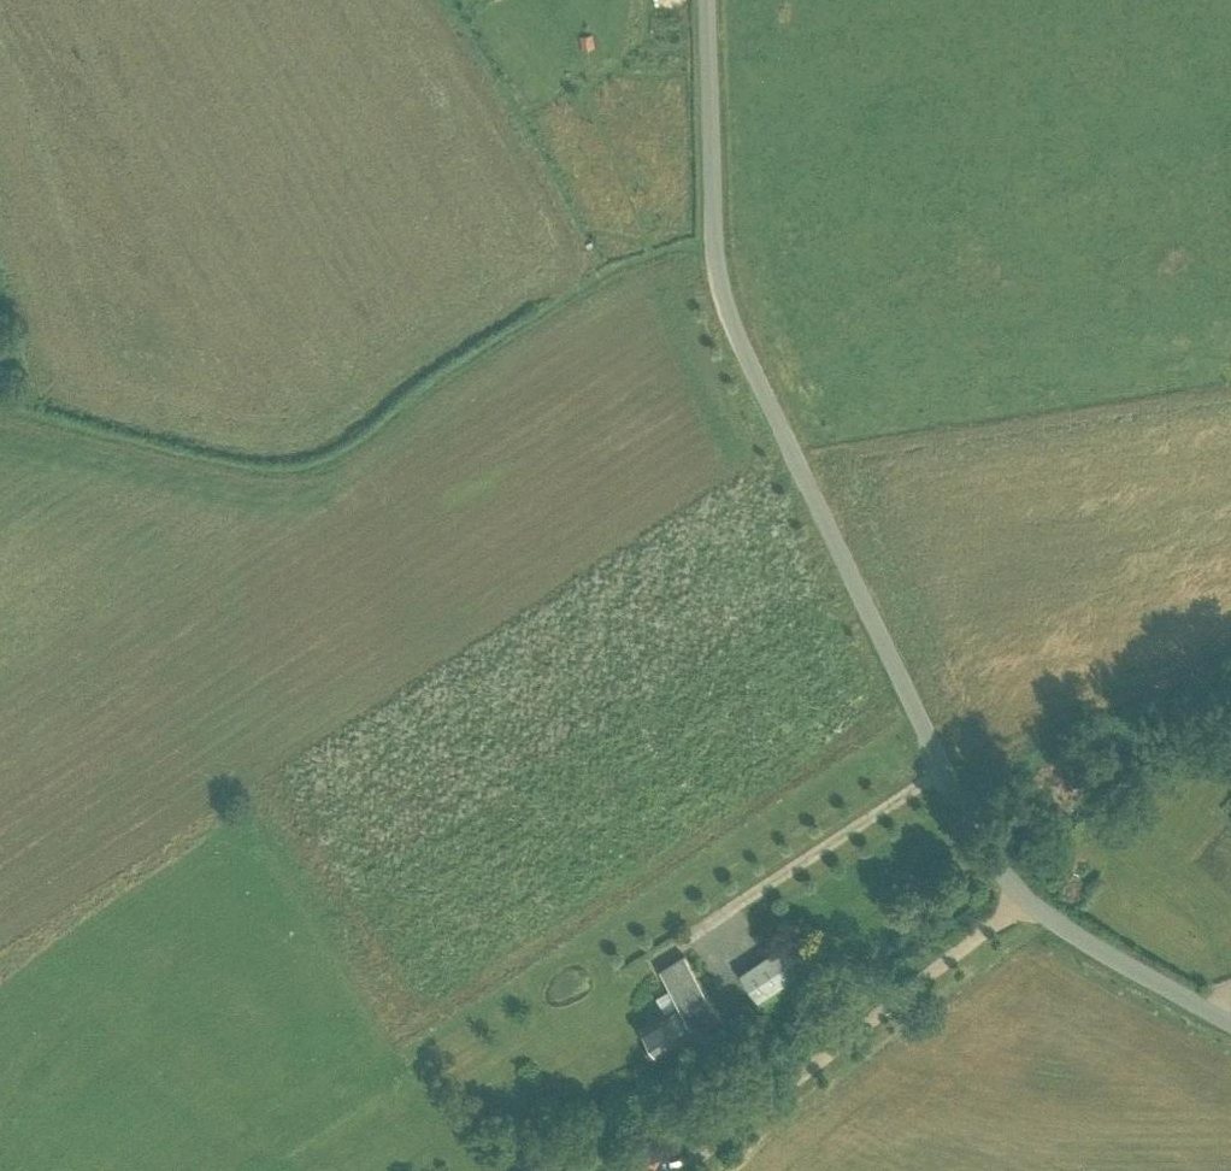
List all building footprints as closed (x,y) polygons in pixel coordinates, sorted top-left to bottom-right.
[(592,35),(579,38),(582,50),(594,48),(592,35)] [(758,1000),(813,963),(795,937),(741,974),(758,1000)] [(700,1033),(724,1019),(686,955),(662,970),(683,1005),(643,1028),(658,1054),(698,1030),(700,1033)] [(662,1156),(635,1138),(616,1166),(624,1170),(653,1170),(662,1156)] [(425,1162),(419,1152),(397,1165),(400,1170),(409,1170),(425,1162)]
